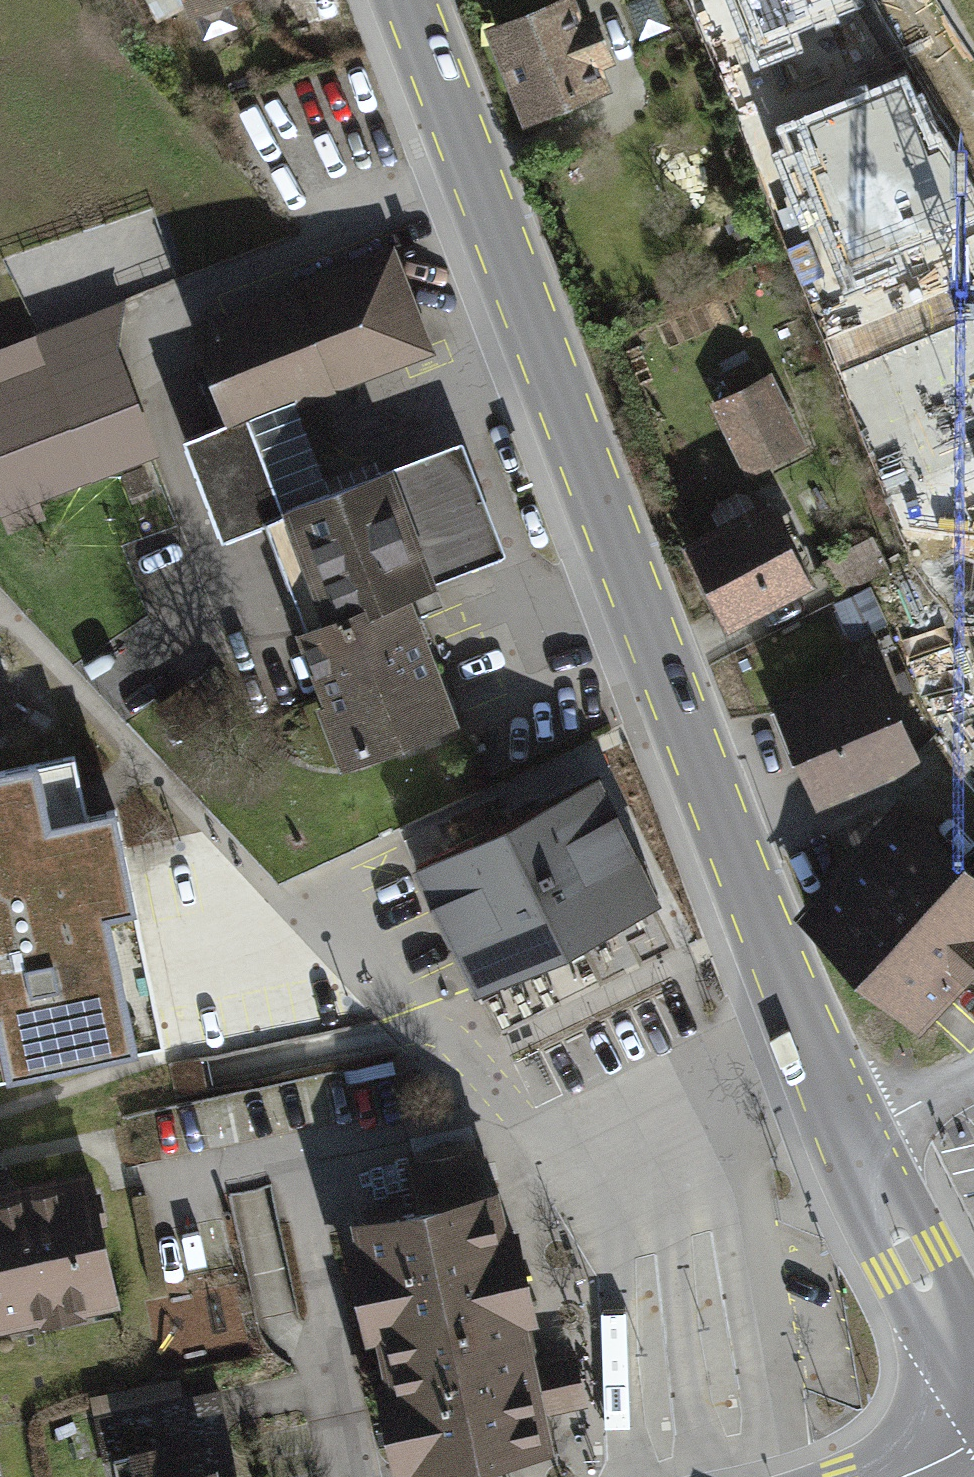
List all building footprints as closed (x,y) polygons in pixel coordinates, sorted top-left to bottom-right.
[(193,9),(216,0),(189,0),(193,9)] [(496,27),(528,109),(599,81),(591,60),(605,54),(590,16),(576,22),(568,0),(566,0),(496,27)] [(658,0),(631,0),(626,2),(638,36),(667,26),(658,0)] [(448,715),(402,594),(411,590),(410,588),(429,582),(386,470),(327,492),(283,509),(247,416),(291,399),(351,376),(346,364),(421,336),(390,254),(196,327),(231,419),(183,437),(221,538),(264,521),(352,752),(448,715)] [(122,306),(39,337),(52,368),(0,388),(0,499),(3,507),(148,452),(134,401),(117,354),(122,306)] [(764,380),(720,402),(752,467),(796,446),(764,380)] [(283,509),(327,492),(291,399),(247,416),(283,509)] [(461,441),(386,470),(429,582),(504,553),(461,441)] [(130,492),(147,484),(140,468),(123,475),(130,492)] [(767,506),(691,545),(729,618),(806,579),(767,506)] [(885,567),(871,541),(826,564),(839,590),(885,567)] [(840,604),(852,632),(880,619),(868,592),(840,604)] [(174,727),(228,689),(214,669),(160,707),(174,727)] [(801,752),(819,795),(911,757),(875,669),(782,708),(783,710),(775,713),(793,756),(801,752)] [(0,771),(0,1076),(164,1042),(115,809),(86,815),(74,755),(0,771)] [(596,779),(417,868),(475,985),(654,895),(596,779)] [(902,811),(809,912),(877,975),(970,873),(902,811)] [(970,873),(877,975),(919,1016),(973,958),(973,869),(970,873)] [(476,1147),(471,1123),(409,1136),(414,1160),(476,1147)] [(421,1210),(362,1223),(416,1467),(541,1440),(535,1408),(579,1399),(571,1356),(526,1365),(514,1310),(530,1307),(522,1270),(506,1275),(490,1195),(486,1196),(478,1151),(412,1164),(421,1210)] [(0,1197),(0,1317),(109,1294),(92,1219),(102,1216),(97,1193),(87,1195),(84,1179),(0,1197)] [(114,1456),(188,1440),(206,1451),(211,1476),(237,1476),(218,1391),(154,1406),(160,1433),(107,1444),(114,1456)] [(107,1444),(160,1433),(154,1406),(101,1418),(107,1444)] [(206,1451),(188,1440),(114,1456),(118,1476),(211,1476),(206,1451)]
